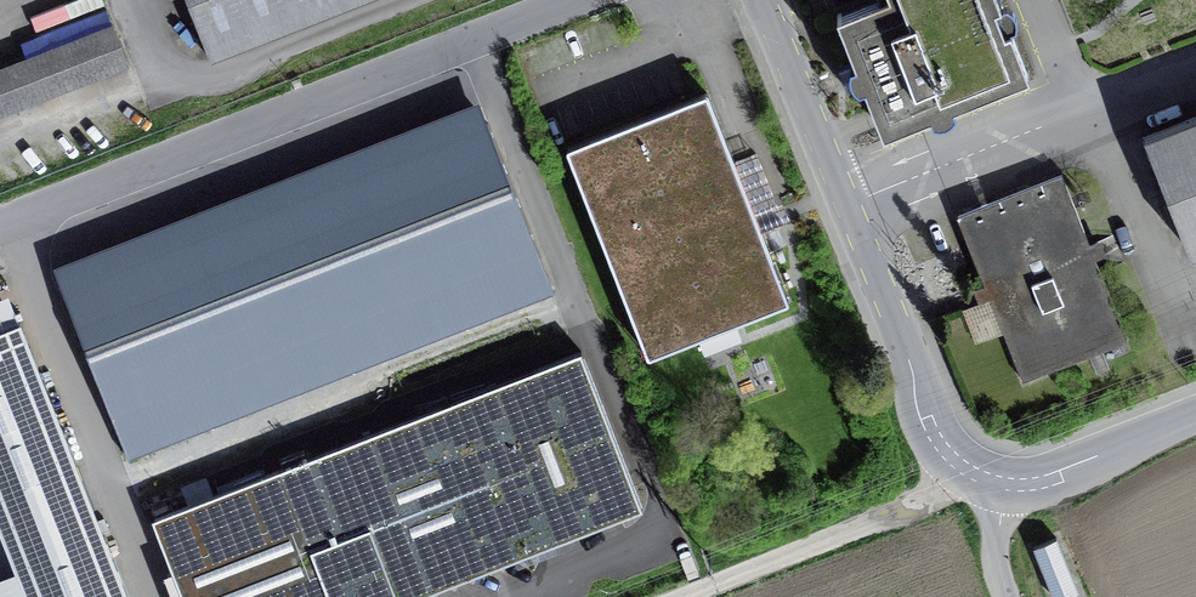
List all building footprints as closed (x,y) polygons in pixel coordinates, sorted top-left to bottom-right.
[(210,59),(360,0),(187,0),(210,59)] [(836,13),(882,131),(1030,74),(1001,0),(868,0),(836,13)] [(0,73),(0,108),(127,58),(115,28),(0,73)] [(707,93),(567,148),(650,357),(790,301),(707,93)] [(1145,137),(1191,252),(1195,250),(1195,116),(1145,137)] [(1062,176),(958,216),(1023,380),(1126,339),(1062,176)] [(408,259),(366,276),(379,309),(398,302),(406,321),(481,291),(520,276),(512,257),(421,293),(408,259)] [(0,330),(0,496),(77,466),(20,322),(0,330)] [(153,517),(184,596),(413,596),(642,509),(581,352),(153,517)] [(16,570),(26,596),(129,596),(104,535),(16,570)] [(1075,583),(1057,537),(1033,547),(1052,592),(1075,583)]
